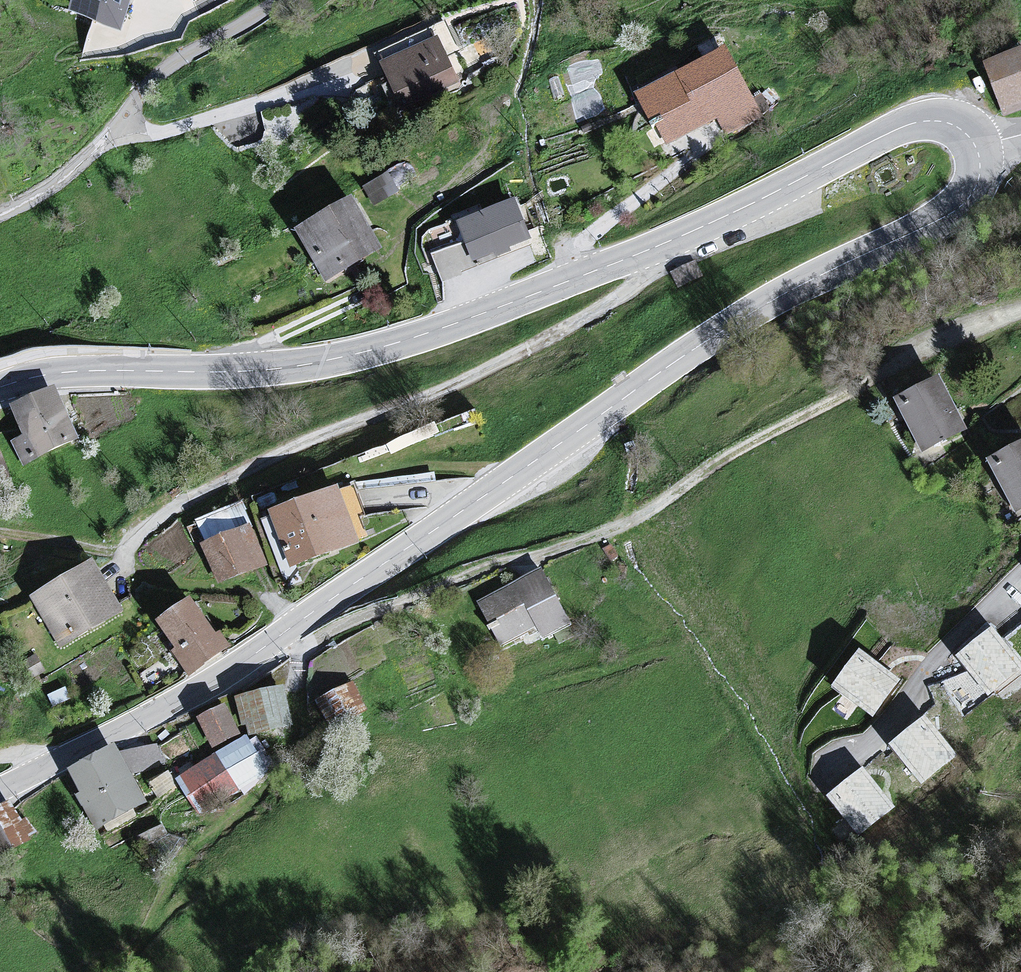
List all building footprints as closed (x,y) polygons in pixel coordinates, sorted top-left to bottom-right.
[(87,2),(80,23),(127,37),(139,0),(88,0),(87,2)] [(442,44),(382,71),(402,115),(462,89),(442,44)] [(727,49),(632,99),(662,156),(721,125),(730,142),(766,123),(727,49)] [(989,67),(1006,120),(1020,115),(1020,57),(989,67)] [(390,175),(366,190),(378,210),(402,196),(390,175)] [(351,204),(296,238),(328,289),(383,255),(351,204)] [(517,206),(458,229),(473,267),(532,244),(517,206)] [(943,385),(899,409),(927,460),(971,436),(943,385)] [(54,392),(13,412),(39,465),(80,445),(54,392)] [(989,465),(1018,518),(1020,516),(1020,447),(989,465)] [(10,476),(0,453),(0,481),(10,476)] [(338,493),(269,518),(289,574),(358,549),(338,493)] [(252,531),(204,550),(220,591),(268,572),(252,531)] [(92,567),(31,603),(64,658),(125,622),(92,567)] [(541,572),(477,607),(503,654),(537,635),(543,645),(573,629),(541,572)] [(190,605),(157,629),(195,680),(228,655),(190,605)] [(997,639),(964,667),(994,703),(1020,680),(1020,667),(997,639)] [(905,684),(868,656),(841,691),(878,719),(905,684)] [(39,657),(25,664),(34,680),(47,673),(39,657)] [(355,686),(319,705),(333,732),(370,713),(355,686)] [(287,692),(238,703),(244,730),(250,729),(252,740),(296,730),(287,692)] [(228,710),(202,723),(217,753),(243,739),(228,710)] [(960,761),(930,725),(896,754),(927,789),(960,761)] [(250,738),(179,783),(199,814),(243,786),(247,793),(284,769),(271,750),(262,756),(250,738)] [(123,757),(75,781),(102,834),(150,810),(123,757)] [(899,812),(868,776),(835,805),(865,840),(899,812)] [(0,816),(0,868),(37,847),(14,807),(0,816)]
